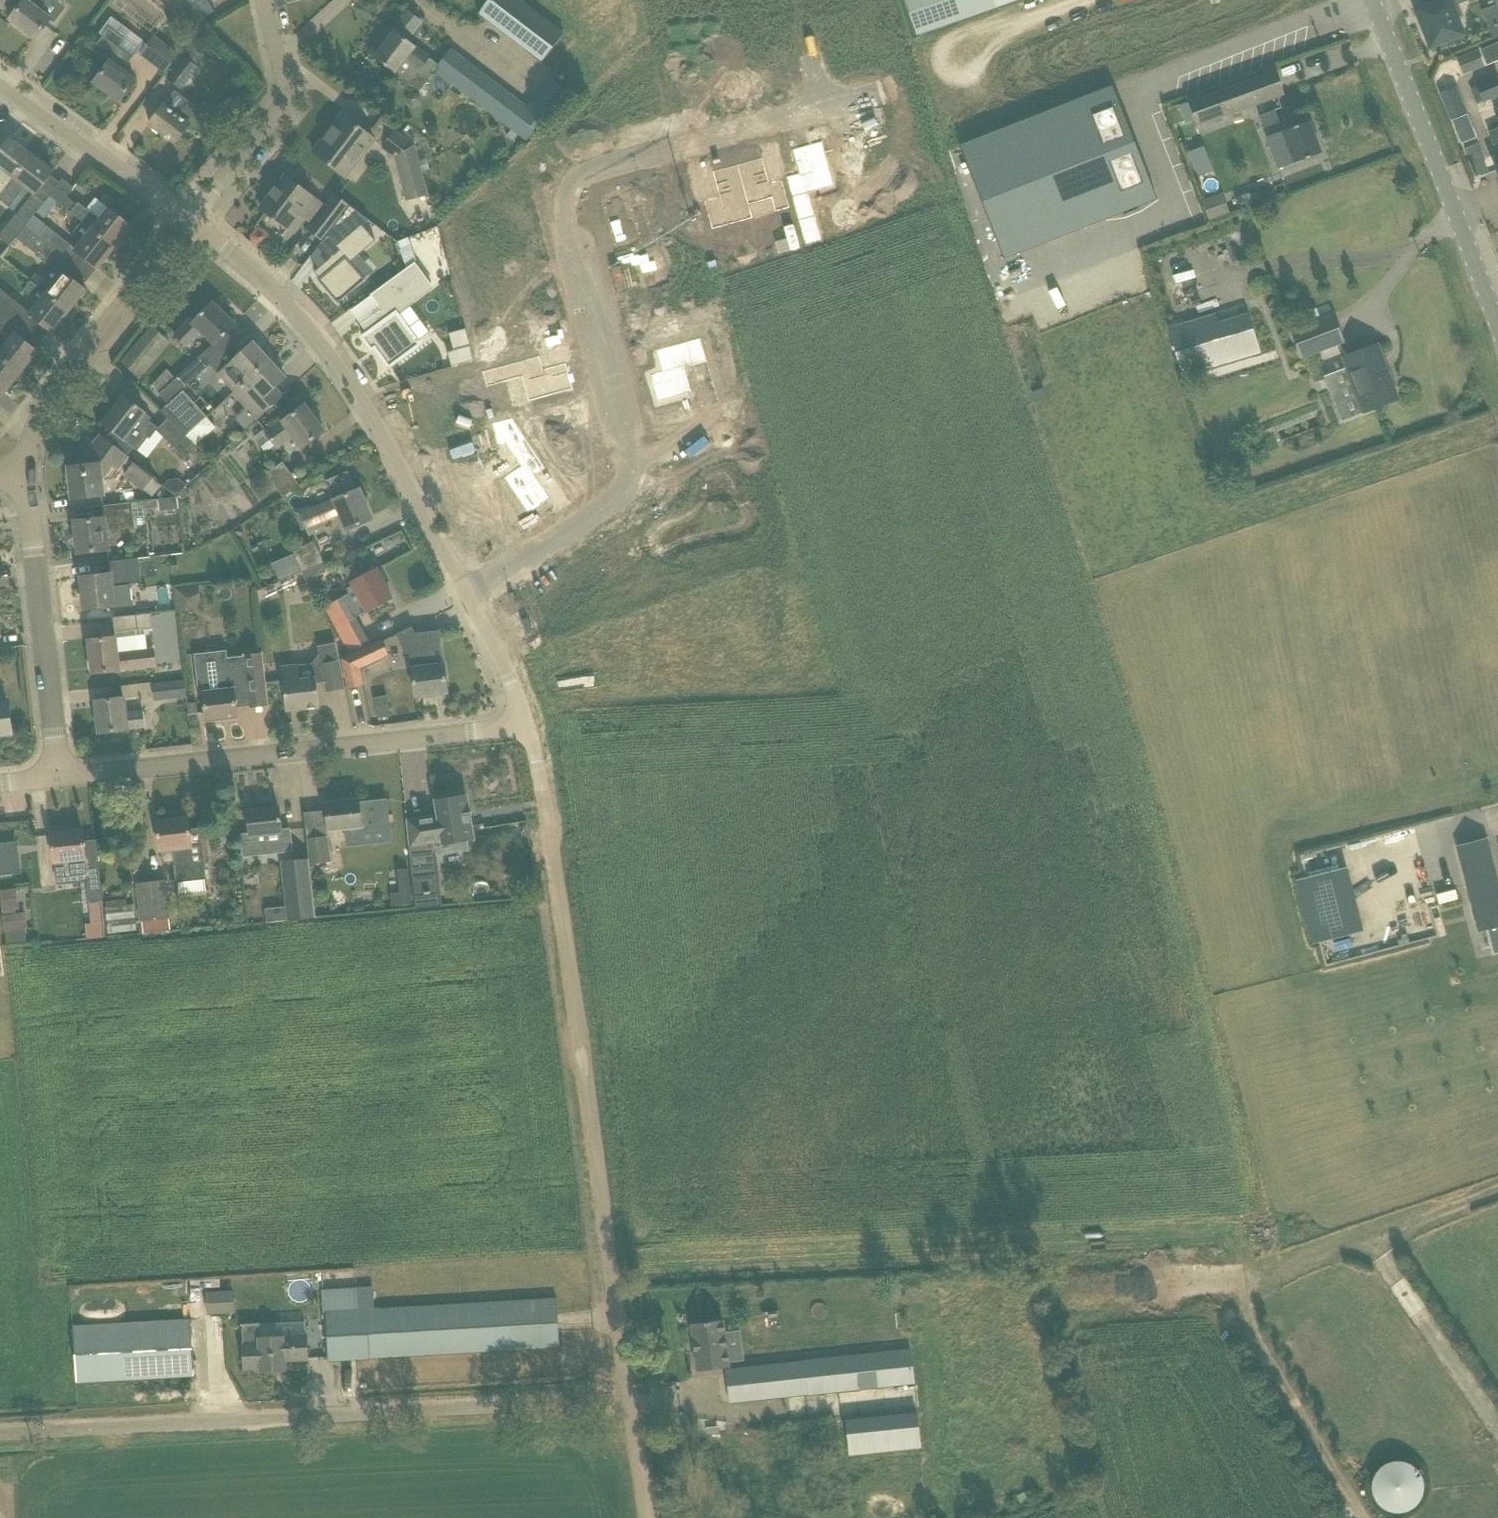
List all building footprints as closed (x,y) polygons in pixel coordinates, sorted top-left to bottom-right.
[(3,10),(10,0),(0,0),(0,8),(3,10)] [(36,39),(51,18),(39,9),(46,0),(24,0),(10,20),(36,39)] [(189,6),(198,23),(215,12),(208,0),(199,0),(189,6)] [(542,63),(565,33),(521,0),(488,0),(478,14),(542,63)] [(917,35),(997,7),(994,0),(905,0),(917,35)] [(1415,10),(1430,47),(1446,41),(1447,45),(1465,38),(1457,18),(1462,16),(1458,5),(1469,0),(1441,0),(1415,10)] [(383,35),(369,53),(395,73),(406,81),(420,91),(435,72),(439,66),(438,65),(407,41),(421,22),(407,10),(392,29),(389,27),(388,28),(394,33),(389,40),(383,35)] [(94,82),(120,102),(136,80),(122,69),(137,49),(165,70),(177,54),(153,36),(147,44),(111,17),(100,32),(103,34),(92,49),(109,62),(94,82)] [(1488,28),(1492,37),(1497,35),(1497,24),(1488,28)] [(1497,59),(1497,38),(1453,55),(1460,73),(1497,59)] [(439,66),(435,72),(526,141),(543,119),(550,123),(571,95),(550,79),(527,109),(451,49),(438,65),(439,66)] [(169,80),(181,89),(197,67),(185,58),(169,80)] [(1267,101),(1258,75),(1187,101),(1197,127),(1267,101)] [(1476,105),(1497,96),(1497,81),(1496,75),(1468,87),(1476,105)] [(1113,85),(960,145),(1004,259),(1157,199),(1156,195),(1154,196),(1153,196),(1141,164),(1124,122),(1112,89),(1114,89),(1113,85)] [(1457,143),(1475,137),(1456,86),(1439,92),(1457,143)] [(411,93),(407,98),(407,103),(412,107),(418,107),(421,102),(421,96),(416,92),(411,93)] [(162,107),(150,124),(175,143),(188,125),(202,135),(220,112),(206,101),(200,109),(191,103),(181,117),(165,105),(164,104),(162,107)] [(1263,135),(1281,128),(1273,109),(1256,116),(1263,135)] [(314,152),(345,176),(374,139),(342,115),(314,152)] [(1268,136),(1280,167),(1291,163),(1291,164),(1321,153),(1309,121),(1268,136)] [(1492,144),(1497,142),(1497,126),(1487,131),(1492,144)] [(397,157),(409,199),(427,194),(414,145),(396,131),(384,147),(397,157)] [(0,171),(0,196),(32,155),(10,138),(0,152),(0,166),(2,168),(0,171)] [(799,173),(786,177),(806,246),(823,241),(809,193),(812,193),(835,186),(822,141),(792,149),(793,153),(799,173)] [(1202,146),(1186,151),(1193,175),(1210,169),(1202,146)] [(0,196),(0,201),(9,208),(25,186),(36,194),(53,171),(32,155),(0,196)] [(763,157),(737,164),(749,205),(771,199),(775,212),(790,208),(782,179),(769,182),(764,161),(763,157)] [(719,196),(704,201),(712,230),(753,218),(749,205),(737,164),(712,171),(719,196)] [(261,208),(288,228),(300,213),(310,221),(322,205),(323,204),(301,188),(285,176),(261,208)] [(63,179),(49,196),(70,212),(76,204),(67,197),(74,188),(63,179)] [(655,199),(644,202),(644,203),(654,240),(672,236),(668,224),(690,218),(680,180),(652,187),(655,199)] [(608,200),(602,201),(615,248),(640,241),(652,285),(666,281),(654,240),(644,203),(632,206),(629,194),(624,195),(623,192),(607,196),(608,200)] [(333,198),(309,229),(323,240),(327,235),(350,205),(351,204),(337,193),(333,198)] [(0,234),(0,239),(9,246),(16,238),(25,227),(28,224),(42,205),(30,196),(17,214),(16,213),(0,234)] [(1229,214),(1224,197),(1204,203),(1210,220),(1229,214)] [(130,200),(123,209),(133,217),(140,208),(130,200)] [(76,204),(70,212),(82,222),(115,247),(131,226),(109,208),(99,220),(78,202),(76,204)] [(363,226),(369,220),(350,205),(327,235),(340,250),(319,268),(315,272),(320,278),(318,280),(328,291),(329,289),(338,299),(336,301),(338,303),(365,280),(364,279),(350,262),(360,254),(376,240),(363,226)] [(508,215),(481,223),(487,245),(493,243),(497,260),(535,249),(528,226),(512,230),(508,215)] [(82,222),(74,232),(83,240),(75,250),(98,268),(115,247),(82,222)] [(46,225),(38,236),(63,256),(72,246),(46,225)] [(25,227),(16,238),(36,253),(54,268),(63,256),(38,236),(37,237),(25,227)] [(408,238),(397,242),(407,271),(417,265),(408,238)] [(502,276),(496,278),(502,300),(503,299),(529,292),(525,277),(541,273),(535,249),(497,260),(502,276)] [(382,309),(362,323),(369,333),(363,337),(372,350),(376,347),(389,367),(419,346),(398,314),(434,290),(417,265),(407,271),(373,295),(382,309)] [(31,281),(69,311),(86,290),(64,273),(55,284),(36,275),(31,281)] [(31,281),(22,292),(39,305),(31,315),(52,332),(69,311),(31,281)] [(657,296),(630,303),(636,323),(637,322),(672,313),(675,312),(670,294),(680,291),(678,282),(655,288),(657,296)] [(0,287),(0,306),(19,321),(28,309),(0,287)] [(529,292),(503,299),(512,330),(554,319),(549,299),(537,303),(533,291),(529,292)] [(191,319),(175,335),(186,346),(201,331),(214,343),(215,344),(235,324),(212,302),(193,322),(191,319)] [(10,331),(19,321),(0,306),(0,323),(10,331)] [(672,313),(637,322),(642,341),(668,334),(670,342),(693,336),(691,328),(680,331),(675,312),(672,313)] [(1214,314),(1169,327),(1183,376),(1260,354),(1248,314),(1217,322),(1214,314)] [(1291,331),(1301,357),(1343,341),(1333,315),(1291,331)] [(554,319),(512,330),(520,361),(539,356),(551,353),(548,341),(559,338),(554,319)] [(151,325),(120,362),(130,369),(130,368),(140,377),(169,341),(159,333),(160,332),(151,325)] [(21,372),(38,351),(14,332),(4,344),(0,340),(0,356),(21,372)] [(662,371),(650,374),(657,402),(692,393),(685,367),(707,361),(701,338),(656,350),(662,371)] [(230,363),(218,374),(234,392),(269,360),(267,358),(271,354),(261,343),(257,347),(253,342),(234,359),(230,363)] [(167,370),(152,385),(168,405),(183,391),(216,360),(223,353),(215,344),(214,343),(175,378),(167,370)] [(1353,382),(1330,391),(1341,420),(1364,411),(1379,405),(1396,399),(1383,366),(1385,365),(1377,345),(1358,352),(1343,358),(1353,382)] [(470,346),(447,352),(451,367),(474,360),(470,346)] [(4,394),(21,372),(0,356),(0,390),(4,394)] [(539,370),(535,357),(509,364),(478,373),(482,388),(522,377),(529,401),(574,389),(566,363),(539,370)] [(234,392),(232,394),(244,407),(256,421),(268,410),(282,397),(274,388),(285,378),(280,372),(281,369),(275,363),(272,364),(269,360),(234,392)] [(168,419),(186,436),(207,416),(183,391),(168,405),(160,411),(168,419)] [(108,427),(100,436),(126,456),(133,447),(138,450),(147,438),(149,440),(156,431),(181,455),(193,444),(186,436),(168,419),(167,419),(158,428),(149,421),(152,417),(120,392),(116,397),(120,400),(116,405),(116,406),(103,423),(108,427)] [(267,433),(266,434),(275,445),(276,448),(292,436),(302,449),(325,432),(322,429),(324,425),(317,417),(314,417),(304,405),(288,418),(267,433)] [(527,413),(513,417),(545,466),(559,457),(575,482),(599,467),(589,453),(593,451),(582,434),(578,437),(572,427),(548,443),(540,431),(527,413)] [(207,416),(186,436),(193,444),(196,447),(203,440),(217,427),(207,416)] [(512,417),(491,423),(497,447),(505,444),(518,464),(502,476),(526,512),(549,497),(534,473),(544,466),(512,417)] [(76,466),(69,467),(72,498),(104,494),(102,479),(103,477),(111,477),(117,470),(127,458),(128,457),(126,456),(100,436),(76,466)] [(133,463),(124,475),(133,482),(137,486),(144,491),(153,479),(150,477),(133,463)] [(266,475),(283,498),(299,485),(282,463),(266,475)] [(332,500),(314,508),(314,510),(321,525),(339,517),(345,530),(372,519),(359,489),(356,490),(349,473),(348,470),(324,481),(326,483),(333,500),(332,500)] [(153,479),(144,491),(152,497),(162,485),(153,479)] [(168,481),(163,486),(174,496),(176,493),(181,487),(184,483),(178,479),(168,481)] [(476,505),(462,514),(473,531),(477,529),(486,543),(509,527),(503,518),(513,512),(491,480),(480,487),(485,494),(474,501),(476,505)] [(186,488),(179,494),(183,499),(190,493),(186,488)] [(177,498),(157,500),(158,507),(158,511),(178,509),(177,498)] [(95,519),(75,521),(78,552),(98,549),(107,548),(105,529),(134,526),(131,503),(101,507),(103,518),(95,519)] [(294,554),(272,563),(280,581),(301,572),(302,572),(323,563),(314,542),(292,551),(294,554)] [(101,576),(81,578),(85,608),(105,606),(113,605),(114,608),(132,606),(130,584),(132,584),(141,583),(138,558),(108,561),(110,575),(101,576)] [(342,598),(324,608),(349,653),(367,643),(354,619),(366,612),(373,608),(392,598),(383,581),(386,579),(381,569),(377,571),(376,569),(358,579),(352,583),(353,586),(345,590),(348,595),(342,598)] [(174,609),(199,609),(198,584),(174,585),(174,609)] [(116,617),(112,617),(114,632),(115,632),(146,629),(153,628),(151,613),(136,615),(116,617)] [(417,649),(406,654),(412,668),(416,696),(448,692),(444,664),(443,664),(439,630),(415,633),(417,649)] [(108,638),(89,640),(92,673),(112,671),(155,666),(153,648),(148,649),(117,652),(116,637),(108,638)] [(344,660),(349,687),(362,685),(359,667),(387,654),(381,642),(344,660)] [(227,661),(195,664),(195,665),(199,694),(203,693),(204,701),(206,720),(238,717),(236,697),(235,693),(248,691),(249,701),(267,699),(264,677),(262,653),(244,655),(245,661),(227,663),(227,661)] [(321,663),(327,692),(345,689),(339,659),(321,663)] [(281,667),(286,711),(320,707),(316,677),(300,679),(298,665),(281,667)] [(153,685),(155,701),(186,697),(184,681),(153,685)] [(388,696),(374,698),(378,718),(391,716),(388,696)] [(124,698),(95,701),(99,733),(145,727),(143,710),(125,712),(124,698)] [(12,734),(8,702),(0,703),(0,735),(12,734)] [(438,816),(406,821),(407,829),(412,876),(438,873),(436,854),(467,849),(466,840),(473,839),(471,822),(473,822),(473,821),(472,821),(470,813),(471,813),(471,812),(469,812),(466,795),(461,796),(460,793),(446,795),(446,798),(436,800),(438,816)] [(358,799),(326,802),(328,823),(329,830),(345,828),(345,831),(346,840),(363,838),(362,829),(390,826),(388,815),(387,800),(359,803),(358,799)] [(250,833),(241,834),(243,857),(294,852),(291,828),(281,829),(279,808),(247,811),(250,833)] [(173,848),(177,882),(206,879),(201,828),(190,829),(189,818),(157,821),(160,850),(173,848)] [(53,833),(51,833),(56,878),(86,875),(89,902),(102,901),(95,840),(94,840),(94,841),(84,842),(82,830),(66,832),(65,828),(53,829),(53,833)] [(220,831),(219,837),(223,843),(229,844),(234,841),(235,834),(232,829),(225,828),(220,831)] [(308,858),(309,858),(310,865),(331,862),(328,836),(306,838),(308,858)] [(1486,838),(1466,843),(1457,846),(1479,932),(1497,927),(1497,886),(1486,838)] [(19,873),(15,842),(0,844),(0,875),(19,873)] [(294,884),(285,885),(290,920),(315,917),(310,865),(309,865),(308,858),(291,860),(294,884)] [(1344,866),(1293,880),(1310,943),(1361,929),(1344,866)] [(142,922),(143,934),(170,931),(165,881),(137,884),(141,922),(142,922)] [(17,888),(0,890),(2,910),(19,909),(17,888)] [(411,891),(390,894),(391,906),(413,904),(411,891)] [(440,892),(414,895),(416,908),(439,905),(441,905),(440,892)] [(103,902),(108,933),(134,928),(129,897),(103,902)] [(26,912),(3,915),(5,931),(28,928),(26,912)] [(87,924),(88,938),(105,937),(104,923),(92,924),(87,924)] [(355,1288),(320,1290),(321,1314),(325,1314),(327,1341),(328,1360),(560,1346),(557,1299),(537,1300),(356,1311),(355,1288)] [(232,1293),(209,1294),(209,1312),(233,1311),(232,1293)] [(74,1326),(77,1382),(195,1375),(192,1320),(74,1326)] [(692,1325),(697,1370),(729,1366),(723,1321),(692,1325)] [(262,1367),(262,1371),(284,1370),(284,1360),(308,1359),(307,1333),(260,1335),(259,1324),(242,1325),(244,1367),(262,1367)] [(747,1368),(727,1370),(730,1402),(750,1400),(810,1393),(810,1395),(914,1384),(911,1350),(808,1361),(747,1368)] [(848,1456),(920,1448),(917,1412),(845,1420),(848,1456)] [(1389,1512),(1397,1513),(1403,1513),(1409,1510),(1413,1507),(1417,1504),(1422,1495),(1423,1492),(1423,1488),(1423,1481),(1421,1476),(1418,1471),(1414,1466),(1408,1463),(1404,1462),(1398,1461),(1393,1461),(1382,1465),(1378,1469),(1375,1472),(1373,1477),(1371,1482),(1371,1487),(1372,1492),(1373,1498),(1376,1502),(1380,1506),(1384,1509),(1389,1512)]
